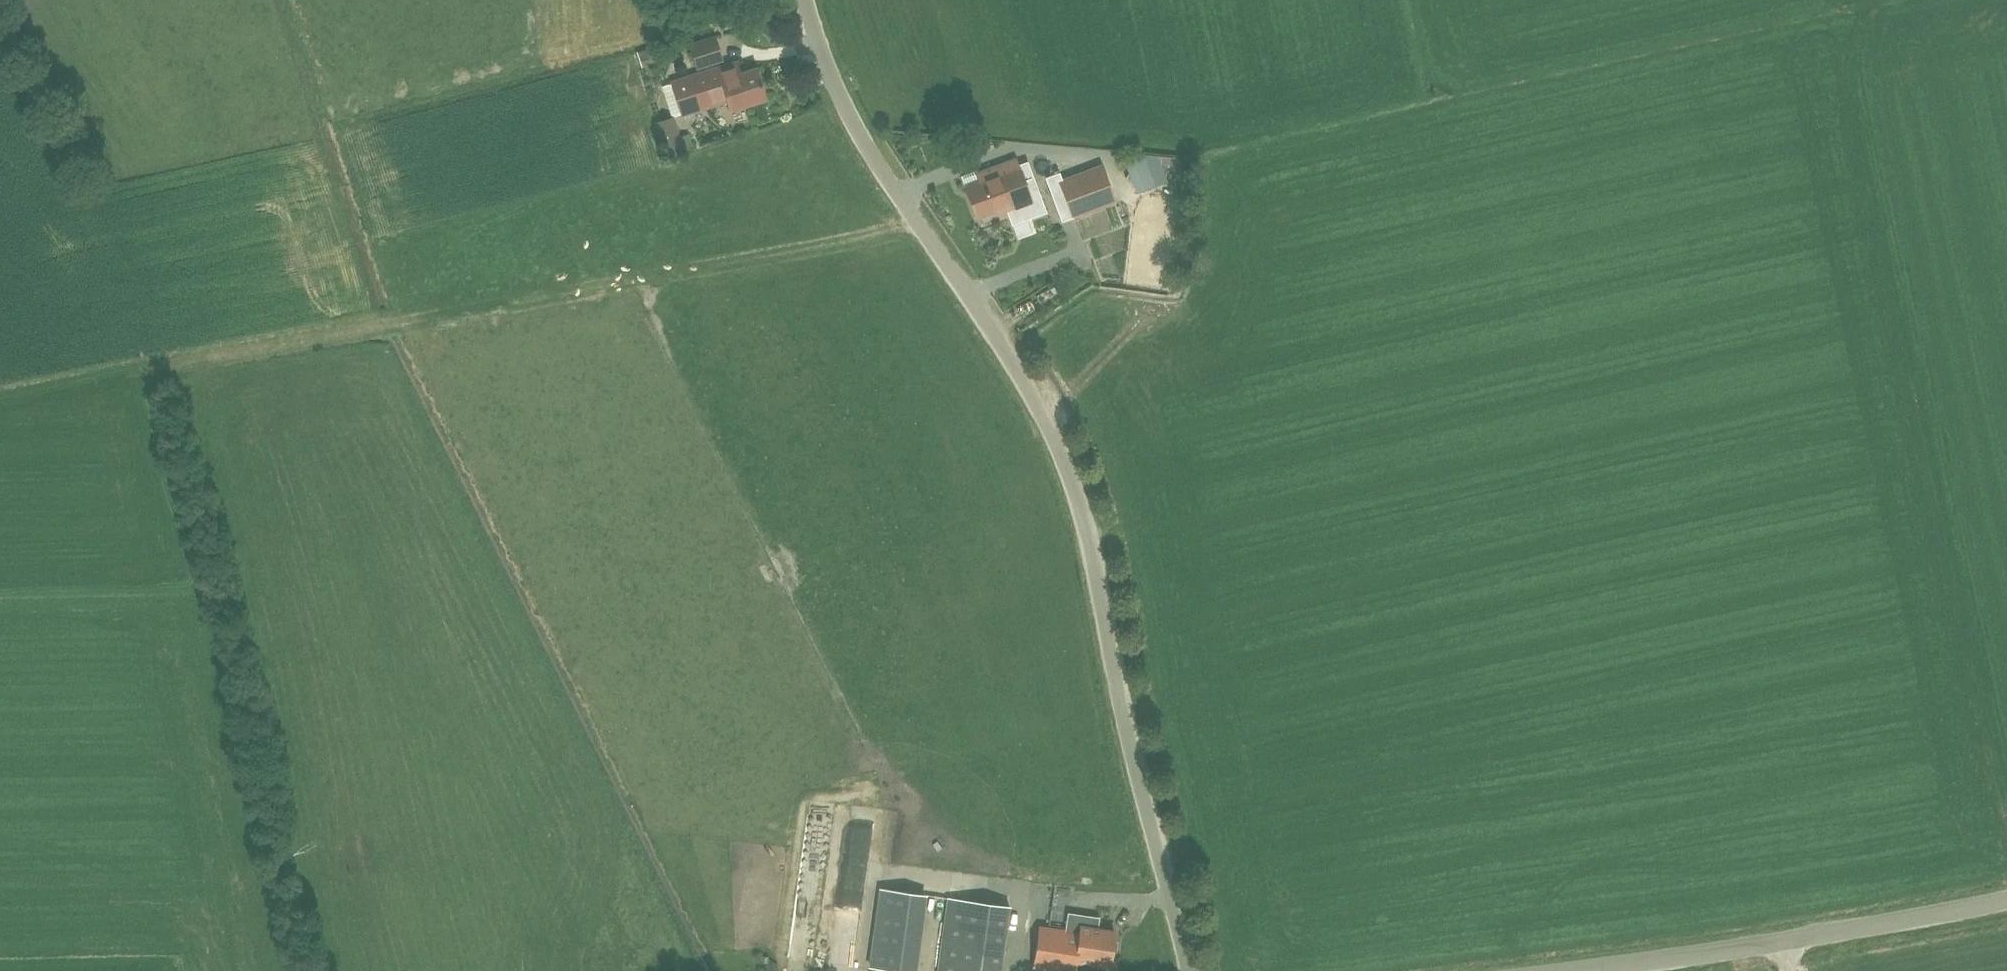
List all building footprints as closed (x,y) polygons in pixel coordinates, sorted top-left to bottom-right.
[(715,40),(691,47),(697,68),(722,60),(715,40)] [(663,61),(658,46),(637,52),(642,67),(663,61)] [(682,116),(727,101),(721,83),(728,80),(740,76),(736,61),(723,65),(724,68),(672,85),(682,116)] [(721,83),(727,101),(730,111),(765,100),(756,71),(740,76),(728,80),(721,83)] [(665,157),(685,151),(674,116),(654,123),(665,157)] [(966,189),(977,218),(1006,208),(1013,226),(1046,213),(1028,163),(1018,167),(1016,160),(1002,165),(1002,166),(978,175),(981,184),(966,189)] [(1046,179),(1053,198),(1065,194),(1074,218),(1115,203),(1101,167),(1062,182),(1060,174),(1046,179)] [(1010,908),(949,900),(940,970),(1001,970),(1010,908)] [(1076,961),(1110,966),(1111,959),(1115,960),(1117,942),(1113,941),(1115,932),(1097,929),(1099,917),(1082,915),(1079,933),(1080,934),(1076,961)] [(1079,933),(1040,928),(1034,967),(1060,970),(1075,970),(1076,961),(1080,934),(1079,933)]
